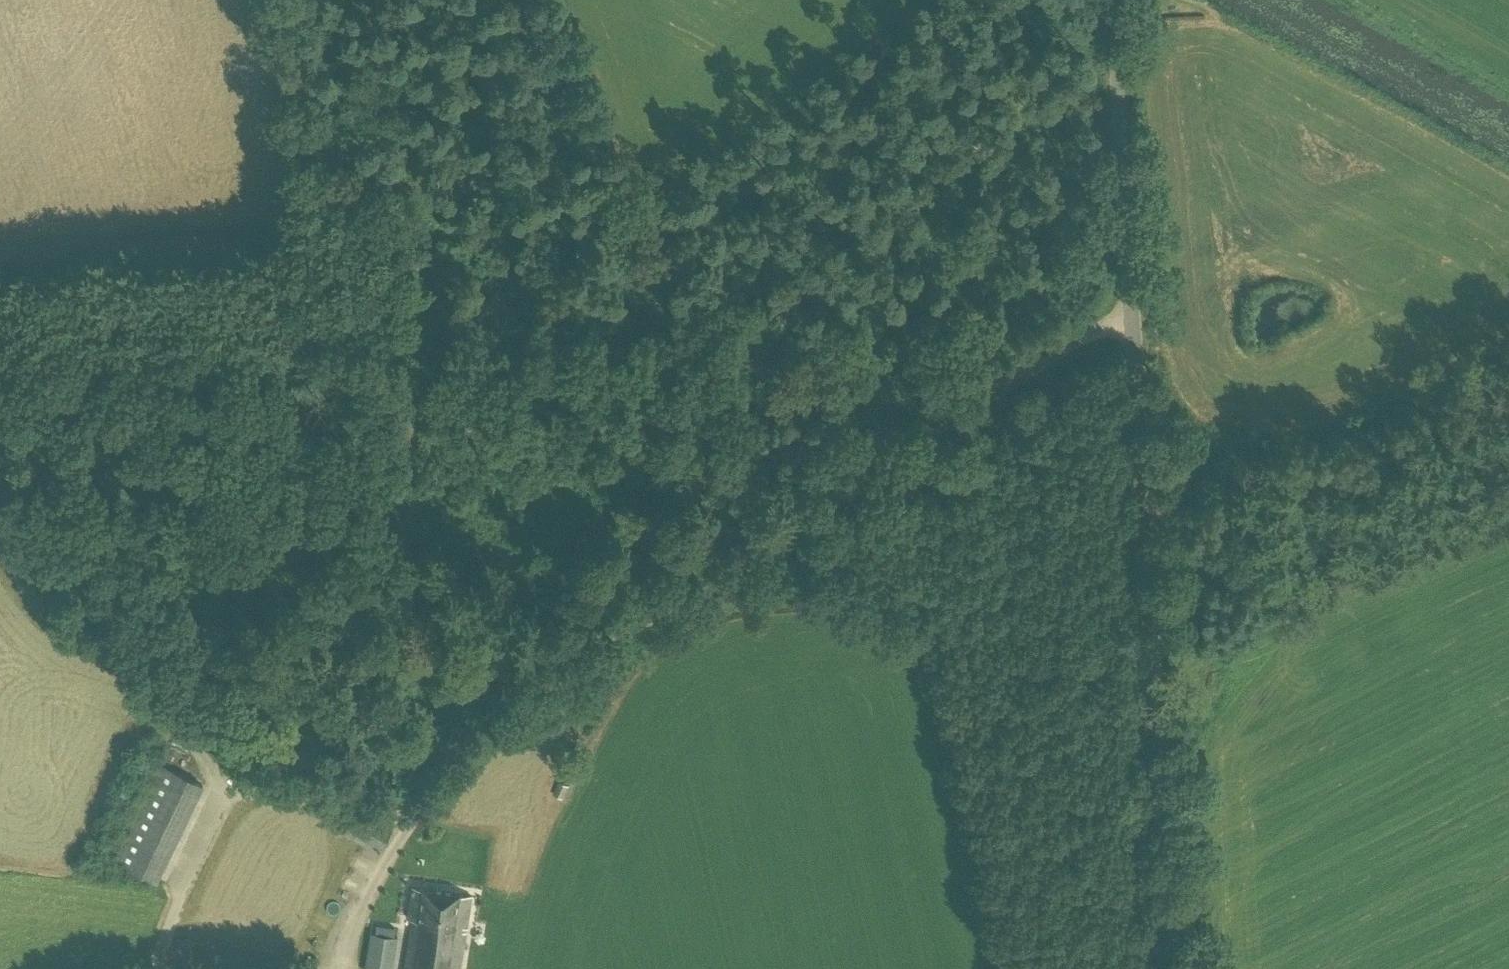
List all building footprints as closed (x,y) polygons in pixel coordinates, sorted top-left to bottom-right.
[(114,860),(141,873),(183,788),(155,775),(114,860)] [(381,849),(393,821),(355,804),(343,832),(381,849)] [(471,897),(411,888),(406,920),(411,920),(403,968),(460,968),(471,897)] [(398,938),(370,934),(365,968),(394,968),(398,938)]
